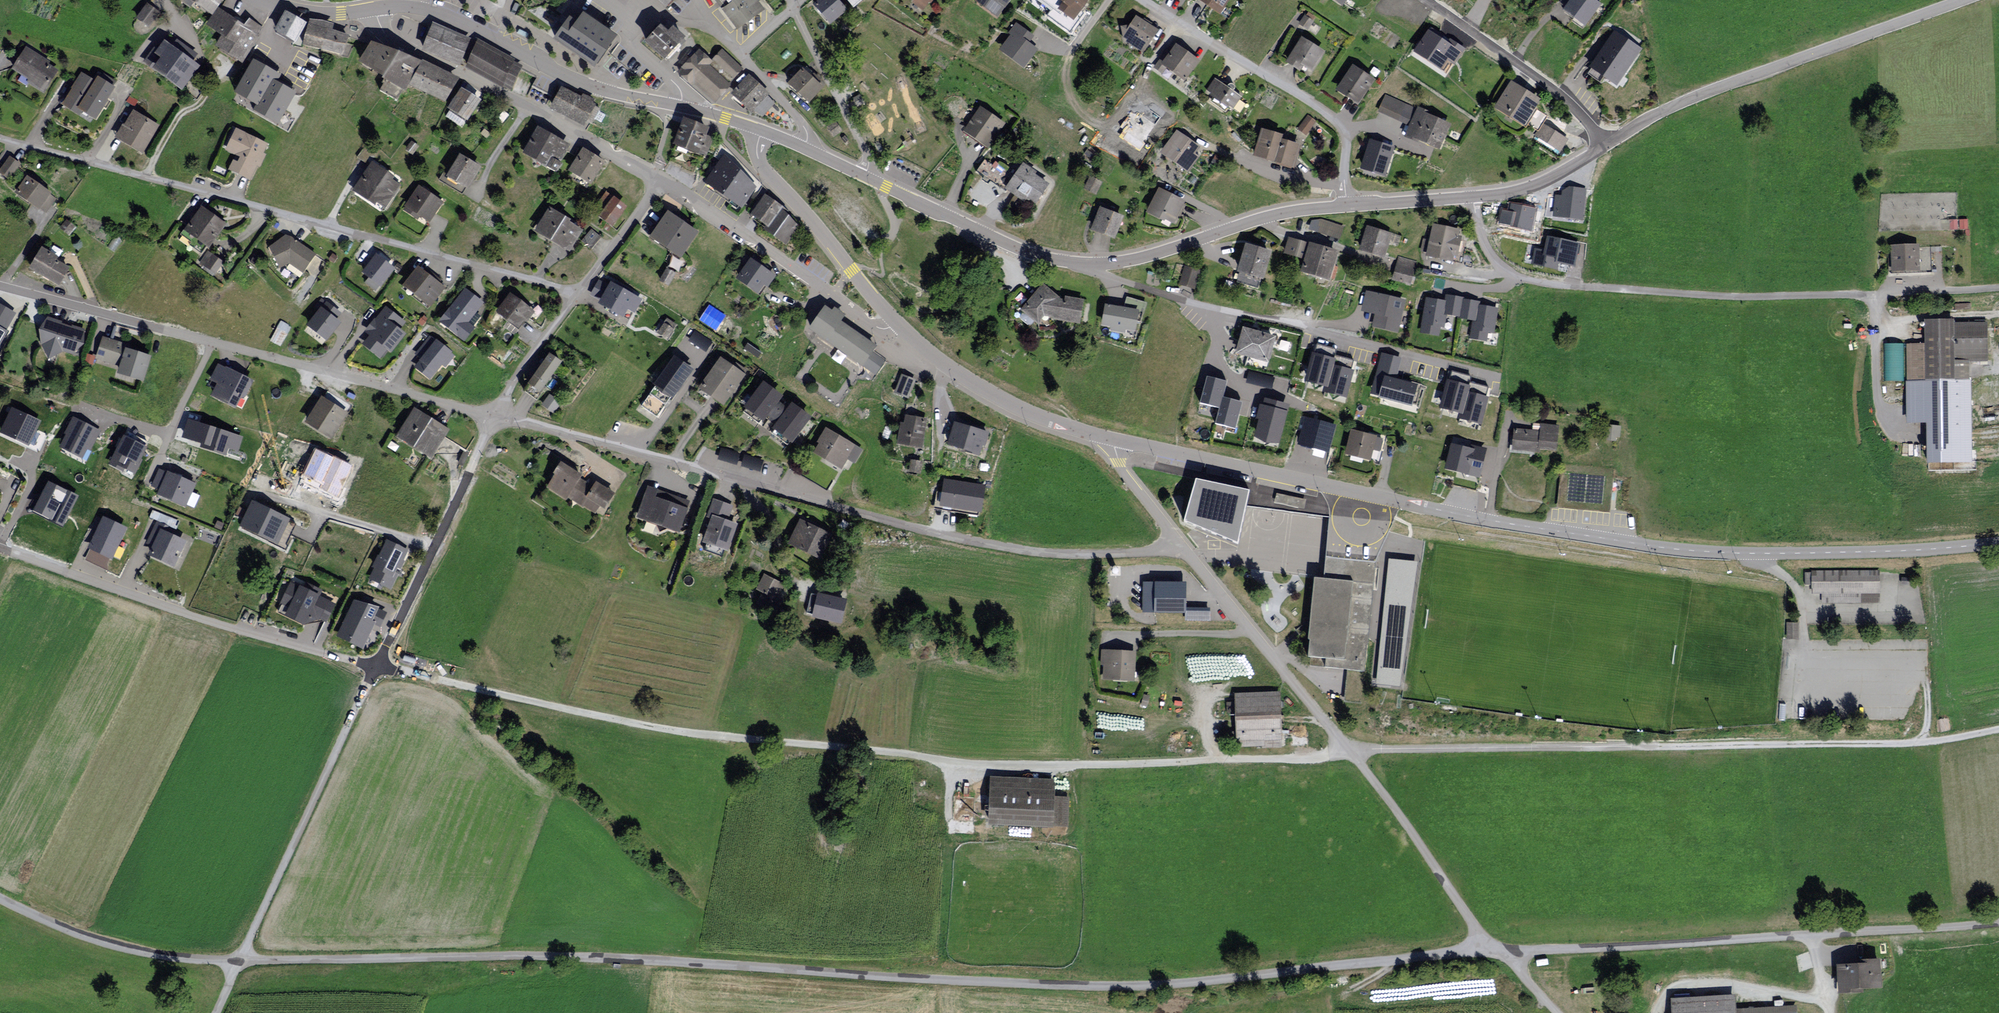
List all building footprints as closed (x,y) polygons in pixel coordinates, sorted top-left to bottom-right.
[(213,15),(218,8),(223,0),(190,0),(213,15)] [(666,8),(674,0),(655,0),(666,8)] [(759,0),(719,0),(744,31),(768,11),(759,0)] [(839,0),(820,0),(815,4),(833,24),(848,10),(839,0)] [(926,9),(933,0),(914,0),(926,9)] [(1000,20),(1014,0),(973,0),(1000,20)] [(1066,3),(1060,12),(1077,23),(1092,0),(1062,0),(1066,3)] [(1220,15),(1230,0),(1198,0),(1220,15)] [(1338,11),(1346,0),(1321,0),(1338,11)] [(1594,0),(1560,0),(1559,2),(1565,6),(1562,11),(1585,26),(1600,4),(1594,0)] [(161,10),(149,1),(137,18),(149,27),(161,10)] [(244,25),(218,8),(213,15),(206,25),(221,37),(214,46),(242,64),(263,27),(249,19),(244,25)] [(309,24),(287,11),(276,35),(300,47),(309,24)] [(569,18),(554,42),(595,70),(617,38),(583,14),(577,23),(569,18)] [(1161,31),(1136,15),(1130,26),(1123,28),(1126,46),(1146,56),(1161,31)] [(337,24),(312,18),(305,46),(348,56),(353,35),(335,31),(337,24)] [(664,23),(646,44),(668,63),(691,37),(678,26),(674,32),(664,23)] [(471,40),(433,24),(421,52),(459,68),(471,40)] [(1035,36),(1017,24),(1009,35),(1011,36),(1001,51),(1026,68),(1039,50),(1030,43),(1035,36)] [(1443,68),(1448,59),(1455,63),(1465,46),(1427,24),(1412,50),(1443,68)] [(1642,49),(1614,31),(1588,69),(1617,87),(1642,49)] [(1325,52),(1301,37),(1285,63),(1309,78),(1325,52)] [(158,52),(152,49),(142,63),(185,93),(203,66),(195,61),(200,55),(177,39),(173,45),(166,40),(158,52)] [(402,54),(374,40),(362,63),(390,77),(402,54)] [(527,65),(477,40),(462,68),(512,93),(527,65)] [(1202,60),(1177,44),(1163,65),(1188,81),(1202,60)] [(61,70),(26,47),(9,73),(44,96),(61,70)] [(699,49),(679,73),(715,104),(743,71),(722,52),(713,62),(699,49)] [(402,54),(390,77),(382,92),(402,102),(422,63),(402,54)] [(301,79),(259,55),(240,89),(260,101),(257,106),(279,118),(301,79)] [(460,80),(425,64),(413,88),(448,104),(460,80)] [(1375,80),(1352,65),(1335,90),(1358,106),(1375,80)] [(825,89),(803,69),(789,84),(810,105),(825,89)] [(97,83),(81,73),(61,105),(95,126),(121,85),(102,74),(97,83)] [(749,77),(732,94),(752,114),(769,96),(749,77)] [(1245,98),(1216,78),(1208,90),(1237,109),(1245,98)] [(1537,100),(1508,82),(1490,110),(1519,129),(1537,100)] [(599,105),(563,86),(551,109),(587,127),(599,105)] [(484,100),(463,88),(449,110),(470,123),(484,100)] [(1408,126),(1416,108),(1385,94),(1378,112),(1408,126)] [(1008,124),(981,107),(965,132),(992,149),(1008,124)] [(1451,125),(1416,108),(1408,126),(1404,138),(1440,151),(1451,125)] [(161,127),(132,111),(116,139),(144,155),(161,127)] [(1307,117),(1299,129),(1306,134),(1315,122),(1307,117)] [(710,128),(683,118),(673,146),(705,158),(713,139),(707,136),(710,128)] [(1561,149),(1569,136),(1543,121),(1535,135),(1561,149)] [(827,128),(833,135),(839,131),(833,123),(827,128)] [(574,145),(540,126),(525,152),(559,171),(574,145)] [(269,145),(236,129),(226,150),(237,156),(230,171),(251,181),(269,145)] [(1202,146),(1178,130),(1162,153),(1190,172),(1200,157),(1196,154),(1202,146)] [(1277,137),(1256,130),(1248,158),(1287,170),(1295,148),(1276,142),(1277,137)] [(1395,147),(1369,139),(1360,170),(1385,178),(1395,147)] [(365,146),(357,157),(369,165),(377,154),(365,146)] [(608,161),(585,147),(571,170),(594,184),(608,161)] [(483,166),(461,154),(450,174),(444,171),(439,181),(464,194),(468,188),(471,189),(483,166)] [(757,188),(724,154),(704,184),(742,210),(757,188)] [(10,157),(0,171),(0,176),(9,182),(22,165),(10,157)] [(1005,191),(1014,179),(1005,173),(1007,170),(993,161),(991,165),(983,160),(975,172),(984,177),(983,179),(989,183),(990,181),(1005,191)] [(404,182),(372,162),(355,189),(387,209),(404,182)] [(1039,173),(1024,164),(1006,191),(1028,206),(1032,201),(1039,206),(1052,186),(1037,176),(1039,173)] [(57,197),(28,176),(15,194),(45,215),(57,197)] [(1103,183),(1090,177),(1084,191),(1097,196),(1103,183)] [(445,203),(420,186),(406,208),(431,224),(445,203)] [(1189,202),(1162,187),(1148,213),(1175,228),(1189,202)] [(1562,198),(1573,197),(1572,188),(1561,189),(1562,198)] [(791,213),(765,195),(749,217),(786,246),(800,227),(791,213)] [(599,217),(612,227),(622,214),(609,204),(599,217)] [(1535,209),(1510,204),(1507,222),(1532,227),(1535,209)] [(229,225),(203,207),(186,231),(213,250),(229,225)] [(1128,217),(1102,207),(1093,231),(1119,240),(1128,217)] [(586,228),(550,208),(537,233),(572,253),(586,228)] [(701,232),(669,211),(651,239),(683,259),(701,232)] [(1344,227),(1322,219),(1311,220),(1308,230),(1340,240),(1344,227)] [(1460,230),(1432,224),(1428,240),(1423,238),(1420,251),(1426,253),(1425,257),(1453,263),(1454,257),(1458,257),(1462,237),(1459,236),(1460,230)] [(1401,236),(1366,226),(1359,251),(1384,259),(1389,245),(1398,247),(1401,236)] [(592,249),(602,237),(592,229),(582,241),(592,249)] [(1535,246),(1532,263),(1558,267),(1559,261),(1576,263),(1579,239),(1546,234),(1544,248),(1535,246)] [(317,255),(287,235),(271,246),(280,269),(292,264),(306,273),(317,255)] [(1336,254),(1286,238),(1280,256),(1298,262),(1294,275),(1327,285),(1336,254)] [(1272,252),(1245,245),(1237,274),(1263,282),(1272,252)] [(1916,246),(1885,247),(1886,276),(1930,275),(1929,251),(1916,252),(1916,246)] [(75,268),(43,248),(30,269),(62,289),(75,268)] [(223,263),(207,252),(199,263),(216,274),(223,263)] [(397,269),(378,255),(363,275),(383,289),(397,269)] [(1417,261),(1398,256),(1391,281),(1411,286),(1417,261)] [(780,277),(752,258),(738,279),(762,295),(767,287),(771,290),(780,277)] [(1201,271),(1184,267),(1179,286),(1196,290),(1201,271)] [(448,290),(420,268),(405,287),(433,309),(448,290)] [(661,281),(668,285),(674,274),(667,270),(661,281)] [(646,299),(612,281),(610,285),(598,280),(590,296),(601,302),(599,306),(633,324),(646,299)] [(1060,298),(1045,286),(1024,311),(1043,327),(1049,320),(1083,326),(1086,302),(1060,298)] [(485,304),(465,289),(440,322),(465,341),(475,329),(469,324),(485,304)] [(1406,301),(1366,291),(1361,312),(1374,315),(1372,327),(1398,333),(1406,301)] [(536,313),(512,295),(498,314),(523,332),(536,313)] [(1419,333),(1439,337),(1441,329),(1445,329),(1447,316),(1460,319),(1463,299),(1463,298),(1446,295),(1444,301),(1426,298),(1419,333)] [(1124,327),(1133,329),(1135,321),(1140,321),(1146,303),(1128,298),(1124,310),(1107,307),(1104,324),(1113,325),(1112,329),(1124,331),(1124,327)] [(1469,339),(1487,342),(1488,334),(1494,335),(1498,309),(1479,306),(1480,302),(1463,299),(1460,319),(1460,320),(1472,322),(1469,339)] [(0,304),(0,346),(18,314),(0,304)] [(402,322),(386,309),(376,323),(380,326),(366,344),(377,352),(383,346),(386,345),(390,348),(402,334),(396,329),(402,322)] [(310,326),(325,338),(337,322),(322,310),(310,326)] [(829,316),(822,311),(806,335),(861,372),(874,352),(838,328),(843,321),(831,313),(829,316)] [(86,330),(48,317),(41,331),(41,346),(44,352),(51,358),(63,354),(70,356),(86,344),(86,330)] [(659,333),(667,338),(676,326),(668,320),(659,333)] [(1951,321),(1922,322),(1923,346),(1906,346),(1907,424),(1927,423),(1928,463),(1972,463),(1969,363),(1984,362),(1983,325),(1951,326),(1951,321)] [(1277,337),(1243,328),(1235,356),(1269,365),(1277,337)] [(452,354),(429,336),(414,356),(420,361),(414,368),(432,380),(452,354)] [(126,344),(102,337),(95,359),(119,368),(125,348),(126,344)] [(1903,379),(1902,342),(1885,342),(1885,379),(1903,379)] [(758,358),(761,353),(747,343),(744,348),(758,358)] [(119,368),(117,374),(143,383),(151,357),(125,348),(119,368)] [(1402,358),(1381,352),(1369,395),(1412,407),(1418,386),(1396,380),(1402,358)] [(1335,360),(1312,353),(1304,382),(1324,388),(1328,389),(1334,366),(1335,360)] [(566,364),(552,355),(531,385),(545,395),(566,364)] [(876,375),(885,362),(878,357),(869,370),(876,375)] [(748,376),(722,358),(700,389),(726,407),(748,376)] [(675,359),(641,406),(657,417),(690,370),(675,359)] [(255,381),(219,365),(211,381),(218,384),(213,396),(242,410),(255,381)] [(1334,366),(1328,389),(1324,388),(1323,393),(1347,399),(1354,371),(1334,366)] [(896,390),(910,394),(915,375),(901,372),(896,390)] [(1216,424),(1227,382),(1207,376),(1200,403),(1219,408),(1215,424),(1216,424)] [(1470,387),(1446,380),(1439,409),(1459,415),(1463,416),(1469,393),(1470,387)] [(816,418),(766,382),(746,410),(797,446),(816,418)] [(1227,382),(1216,424),(1235,429),(1242,402),(1223,397),(1227,382)] [(1469,393),(1463,416),(1459,415),(1458,420),(1481,426),(1489,398),(1469,393)] [(550,396),(543,405),(553,412),(560,403),(550,396)] [(350,414),(323,397),(306,423),(333,440),(350,414)] [(1289,405),(1264,399),(1262,405),(1260,405),(1256,420),(1258,421),(1254,438),(1265,445),(1279,445),(1289,405)] [(11,408),(0,431),(0,434),(28,447),(40,421),(11,408)] [(451,430),(415,409),(398,437),(434,458),(451,430)] [(244,433),(200,421),(202,414),(185,410),(177,437),(227,450),(229,446),(240,449),(244,433)] [(86,457),(100,427),(73,415),(59,445),(86,457)] [(928,419),(904,415),(899,446),(924,449),(928,419)] [(1336,425),(1306,417),(1298,445),(1328,454),(1336,425)] [(992,434),(957,422),(949,446),(985,457),(992,434)] [(110,461),(134,473),(151,437),(126,425),(110,461)] [(1538,433),(1511,429),(1508,454),(1537,458),(1538,451),(1554,453),(1558,428),(1539,425),(1538,433)] [(1605,435),(1615,436),(1616,426),(1606,425),(1605,435)] [(858,446),(827,428),(813,454),(843,471),(858,446)] [(1377,436),(1350,430),(1344,455),(1371,462),(1373,451),(1380,452),(1383,439),(1377,438),(1377,436)] [(1448,467),(1472,473),(1475,459),(1481,460),(1483,454),(1453,446),(1448,467)] [(470,453),(465,450),(458,464),(463,467),(470,453)] [(911,470),(919,472),(921,463),(913,462),(911,470)] [(616,495),(564,464),(549,488),(601,520),(616,495)] [(1560,464),(1555,510),(1607,516),(1613,470),(1560,464)] [(196,485),(159,469),(151,487),(159,490),(157,494),(186,507),(196,485)] [(1480,475),(1472,473),(1457,470),(1453,484),(1477,490),(1480,475)] [(48,478),(33,509),(64,524),(78,493),(48,478)] [(946,481),(942,504),(979,509),(983,487),(946,481)] [(1184,525),(1238,548),(1249,492),(1195,481),(1184,525)] [(694,503),(647,486),(636,518),(683,534),(694,503)] [(1276,492),(1275,503),(1304,507),(1305,495),(1276,492)] [(733,504),(714,498),(707,519),(713,520),(706,543),(730,550),(737,526),(727,523),(733,504)] [(239,528),(284,549),(297,523),(252,501),(239,528)] [(128,528),(103,517),(88,549),(113,561),(128,528)] [(837,536),(801,520),(790,547),(825,562),(837,536)] [(172,529),(155,522),(145,546),(151,549),(148,555),(176,568),(188,542),(170,534),(172,529)] [(410,551),(386,540),(368,580),(391,591),(410,551)] [(1418,562),(1388,559),(1376,685),(1400,688),(1418,562)] [(1880,596),(1880,572),(1809,572),(1809,596),(1880,596)] [(787,585),(764,574),(756,590),(780,601),(787,585)] [(1331,666),(1365,668),(1368,633),(1349,632),(1352,578),(1313,575),(1308,654),(1331,655),(1331,666)] [(1155,582),(1143,582),(1143,613),(1186,613),(1186,582),(1171,582),(1171,578),(1155,578),(1155,582)] [(326,625),(336,605),(320,596),(322,591),(306,583),(304,588),(291,582),(279,605),(288,609),(285,616),(304,626),(320,623),(326,625)] [(844,626),(850,602),(820,595),(814,619),(844,626)] [(336,637),(363,650),(375,626),(380,628),(387,613),(379,608),(354,601),(336,637)] [(1797,624),(1785,624),(1785,643),(1797,643),(1797,624)] [(1132,654),(1100,652),(1098,682),(1130,685),(1132,654)] [(1347,671),(1344,703),(1362,704),(1365,673),(1347,671)] [(1281,692),(1234,694),(1236,750),(1281,748),(1281,692)] [(994,779),(993,828),(1069,830),(1070,799),(1058,799),(1059,781),(994,779)] [(1855,966),(1832,967),(1832,997),(1856,996),(1856,991),(1875,990),(1874,961),(1855,962),(1855,966)] [(1668,1001),(1668,1012),(1794,1012),(1793,1007),(1735,1010),(1734,998),(1668,1001)]
